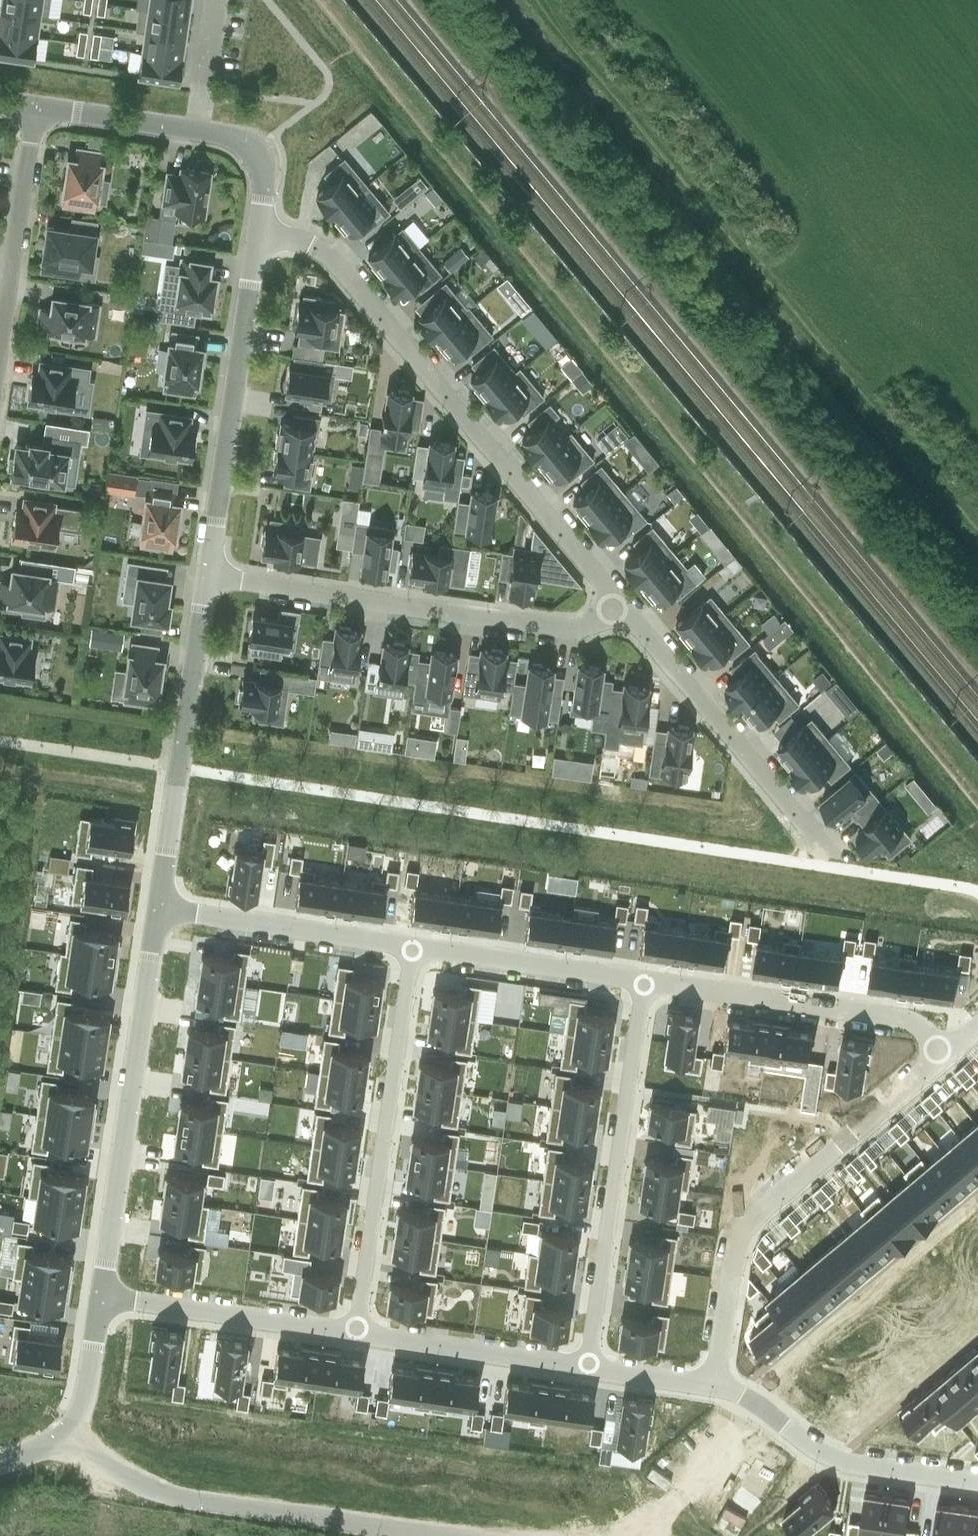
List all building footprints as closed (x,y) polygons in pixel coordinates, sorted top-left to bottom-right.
[(0,3),(0,11),(38,16),(38,15),(50,17),(50,16),(59,17),(61,0),(1,0),(0,3)] [(90,13),(91,1),(89,1),(83,0),(82,12),(90,13)] [(136,8),(139,8),(186,15),(189,0),(137,0),(136,8)] [(105,5),(105,3),(97,2),(95,14),(103,15),(105,5)] [(139,8),(135,30),(183,37),(186,15),(139,8)] [(35,38),(38,16),(0,11),(0,32),(35,38)] [(135,30),(135,31),(144,32),(141,53),(180,58),(183,37),(135,30)] [(85,44),(87,32),(79,31),(77,43),(82,44),(85,44)] [(32,59),(35,38),(0,32),(0,54),(32,59)] [(101,34),(93,33),(91,45),(99,46),(101,34)] [(83,56),(85,44),(82,44),(77,43),(75,55),(83,56)] [(97,58),(99,46),(91,45),(89,57),(97,58)] [(141,53),(137,74),(177,80),(180,58),(141,53)] [(68,161),(62,204),(93,208),(95,201),(104,202),(107,181),(98,179),(101,154),(76,150),(74,162),(68,161)] [(332,183),(316,196),(330,213),(332,215),(358,193),(366,187),(364,185),(342,158),(324,174),(332,183)] [(202,216),(208,172),(182,168),(181,177),(168,175),(164,202),(177,204),(175,212),(202,216)] [(407,185),(400,191),(408,201),(416,195),(407,185)] [(358,193),(332,215),(347,233),(353,227),(361,236),(388,214),(366,187),(358,193)] [(431,188),(424,194),(434,206),(441,199),(431,188)] [(156,241),(159,217),(146,215),(142,239),(149,240),(156,241)] [(78,276),(80,264),(90,265),(96,221),(71,217),(69,230),(47,226),(40,270),(78,276)] [(384,278),(418,250),(418,249),(401,229),(367,258),(382,275),(384,278)] [(142,239),(140,252),(147,253),(149,240),(142,239)] [(459,248),(450,256),(458,265),(467,257),(459,248)] [(426,259),(418,249),(418,250),(384,278),(382,279),(389,288),(391,286),(398,294),(413,281),(420,289),(421,290),(440,275),(438,273),(426,259)] [(482,249),(472,256),(480,265),(489,257),(482,249)] [(209,314),(213,289),(215,290),(215,289),(213,289),(215,278),(206,276),(208,262),(182,259),(174,309),(209,314)] [(434,336),(466,309),(464,307),(443,283),(423,299),(431,308),(419,319),(433,336),(434,336)] [(516,290),(506,298),(520,314),(529,307),(516,290)] [(134,296),(110,292),(109,304),(132,308),(134,296)] [(312,346),(336,349),(341,313),(329,311),(331,299),(303,295),(302,307),(298,306),(294,331),(314,334),(312,346)] [(54,298),(53,310),(41,308),(38,328),(92,336),(97,305),(54,298)] [(466,309),(434,336),(433,336),(449,356),(463,344),(471,353),(491,336),(489,334),(467,308),(466,309)] [(532,309),(521,318),(533,334),(544,325),(532,309)] [(197,338),(171,334),(163,388),(194,393),(200,350),(195,350),(197,338)] [(292,344),(291,356),(296,357),(302,357),(304,346),(292,344)] [(513,372),(494,350),(491,346),(474,361),(471,363),(479,372),(470,380),(485,398),(485,397),(514,373),(513,372)] [(321,397),(329,399),(333,374),(320,372),(322,360),(294,356),(293,368),(289,368),(285,393),(305,395),(321,397)] [(570,358),(560,366),(570,378),(580,369),(570,358)] [(31,375),(27,401),(71,408),(87,410),(91,382),(87,381),(88,371),(68,368),(41,364),(39,376),(31,375)] [(542,398),(539,395),(518,369),(514,373),(485,397),(485,398),(487,400),(485,402),(492,411),(494,409),(495,410),(499,415),(500,417),(515,405),(522,414),(542,398)] [(580,373),(571,380),(582,393),(591,385),(580,373)] [(418,428),(422,401),(411,399),(411,395),(408,394),(408,392),(397,390),(397,393),(386,391),(383,414),(381,414),(381,417),(383,417),(378,445),(403,449),(406,426),(418,428)] [(305,395),(303,406),(319,408),(321,397),(305,395)] [(536,460),(563,438),(548,421),(556,414),(547,404),(527,421),(535,430),(521,442),(536,460)] [(144,412),(141,435),(149,436),(147,452),(190,458),(194,432),(186,431),(188,418),(161,414),(153,413),(144,412)] [(277,448),(311,453),(314,431),(316,431),(318,418),(294,414),(292,426),(280,424),(279,435),(276,434),(275,445),(277,445),(277,447),(277,448)] [(102,418),(101,430),(113,432),(114,420),(102,418)] [(9,458),(7,470),(11,470),(10,474),(62,482),(66,454),(77,456),(79,441),(85,442),(87,428),(46,422),(44,434),(43,445),(30,443),(29,447),(16,445),(15,455),(13,455),(12,459),(9,458)] [(359,422),(357,434),(365,435),(367,423),(359,422)] [(538,462),(536,464),(543,473),(545,471),(552,479),(561,471),(569,480),(592,461),(583,450),(569,433),(563,438),(536,460),(538,462)] [(606,433),(597,441),(606,451),(615,443),(606,433)] [(461,474),(463,459),(451,457),(453,445),(429,441),(422,485),(445,488),(444,496),(457,498),(459,485),(461,474)] [(307,475),(311,453),(277,448),(276,450),(274,450),(272,461),(275,461),(273,472),(285,473),(284,485),(307,489),(309,475),(307,475)] [(366,451),(361,481),(377,483),(381,453),(366,451)] [(650,453),(640,461),(648,470),(658,463),(650,453)] [(351,464),(350,474),(362,475),(363,466),(351,464)] [(573,502),(572,503),(588,522),(588,521),(614,499),(622,493),(599,466),(580,481),(585,486),(588,490),(573,502)] [(133,495),(136,476),(108,472),(105,490),(133,495)] [(461,474),(459,485),(466,486),(469,484),(470,475),(461,474)] [(675,485),(665,493),(673,503),(683,495),(675,485)] [(174,493),(148,489),(140,543),(171,548),(177,506),(172,505),(174,493)] [(496,508),(493,508),(495,495),(471,492),(469,504),(457,502),(453,528),(489,533),(490,530),(492,530),(492,527),(490,527),(492,519),(494,519),(496,508)] [(589,524),(587,525),(594,534),(596,532),(603,540),(617,528),(625,537),(645,521),(637,511),(622,493),(614,499),(588,521),(588,522),(589,524)] [(342,499),(340,514),(356,516),(357,509),(358,501),(342,499)] [(57,529),(77,532),(80,509),(52,504),(25,501),(23,513),(15,512),(11,538),(54,545),(57,529)] [(519,514),(517,533),(524,534),(526,522),(519,514)] [(315,563),(318,538),(296,535),(298,523),(270,519),(269,531),(265,530),(264,534),(262,533),(260,544),(263,544),(261,555),(315,563)] [(405,523),(403,538),(421,541),(423,526),(405,523)] [(351,548),(351,550),(363,551),(360,570),(385,573),(385,569),(395,570),(397,550),(388,549),(391,530),(391,529),(355,524),(354,532),(351,548)] [(666,561),(673,555),(650,527),(631,542),(639,551),(624,564),(639,583),(666,561)] [(337,529),(335,545),(351,548),(354,532),(337,529)] [(722,542),(712,550),(723,564),(733,556),(722,542)] [(467,548),(440,544),(438,556),(412,552),(411,555),(409,555),(407,566),(410,566),(408,577),(462,584),(467,548)] [(536,569),(538,551),(513,547),(512,554),(501,553),(497,577),(509,578),(507,591),(518,593),(517,595),(528,597),(528,594),(532,595),(535,572),(537,572),(538,569),(536,569)] [(673,555),(666,561),(639,583),(641,585),(639,587),(646,595),(648,593),(654,601),(670,588),(678,597),(696,582),(673,555)] [(734,557),(725,564),(732,572),(740,565),(734,557)] [(169,604),(165,603),(169,580),(149,577),(151,565),(127,562),(124,584),(136,586),(131,617),(148,620),(147,624),(163,626),(163,622),(166,622),(169,604)] [(93,568),(70,565),(68,576),(92,580),(93,568)] [(14,570),(12,582),(1,580),(0,584),(0,600),(23,604),(22,613),(43,616),(45,607),(52,608),(57,577),(14,570)] [(717,622),(724,616),(709,598),(675,626),(690,644),(691,644),(717,622)] [(252,616),(248,641),(252,642),(250,653),(278,658),(280,646),(292,648),(295,624),(296,623),(297,611),(278,608),(276,620),(268,619),(252,616)] [(772,613),(760,624),(767,632),(779,621),(772,613)] [(691,644),(690,644),(692,646),(690,648),(697,656),(699,655),(706,663),(721,650),(729,659),(747,644),(724,616),(717,622),(691,644)] [(785,619),(761,639),(769,649),(793,629),(785,619)] [(321,639),(317,671),(327,672),(328,673),(328,675),(328,677),(349,680),(352,680),(357,650),(360,632),(358,632),(349,631),(350,629),(350,628),(339,627),(338,629),(335,629),(333,641),(332,641),(321,639)] [(91,629),(89,645),(104,647),(106,631),(91,629)] [(30,680),(34,654),(26,653),(28,640),(1,636),(0,641),(0,676),(30,680)] [(375,689),(375,692),(400,695),(402,679),(412,681),(414,681),(417,661),(417,658),(418,653),(406,651),(407,648),(405,647),(403,647),(404,644),(393,643),(393,645),(382,644),(379,667),(377,666),(376,670),(378,670),(375,689)] [(157,649),(131,645),(123,699),(154,704),(160,662),(155,661),(157,649)] [(465,669),(462,692),(496,697),(498,698),(500,687),(509,688),(512,689),(513,684),(513,681),(516,661),(510,660),(504,660),(505,654),(502,654),(501,653),(502,651),(491,649),(490,652),(480,650),(477,670),(465,669)] [(769,683),(775,678),(752,650),(731,668),(738,677),(726,688),(741,706),(743,704),(769,683)] [(412,697),(411,699),(425,701),(426,695),(449,699),(455,655),(453,654),(431,651),(429,663),(417,661),(414,681),(412,697)] [(509,708),(508,711),(557,719),(560,695),(557,694),(549,693),(552,672),(552,669),(549,669),(542,668),(542,665),(531,663),(531,666),(527,665),(525,685),(513,684),(512,689),(509,708)] [(577,665),(570,712),(593,716),(593,718),(591,728),(605,730),(611,689),(612,682),(600,680),(602,668),(598,668),(577,665)] [(238,690),(237,701),(239,701),(239,704),(255,707),(253,719),(281,723),(286,687),(313,691),(315,677),(260,669),(259,682),(242,680),(241,690),(238,690)] [(822,672),(813,679),(821,689),(830,681),(822,672)] [(775,678),(769,683),(743,704),(741,706),(757,724),(772,711),(780,721),(798,705),(775,678)] [(605,730),(603,745),(616,747),(617,739),(640,743),(642,728),(648,689),(623,686),(623,691),(619,691),(611,689),(605,730)] [(851,699),(840,709),(848,718),(859,709),(851,699)] [(447,706),(444,730),(456,732),(459,708),(447,706)] [(820,745),(827,739),(811,720),(777,749),(793,767),(794,766),(820,745)] [(648,769),(648,773),(684,778),(691,730),(688,730),(688,727),(677,726),(677,728),(667,727),(665,741),(653,739),(648,769)] [(358,729),(355,746),(370,748),(372,731),(358,729)] [(343,732),(341,743),(354,745),(355,733),(343,732)] [(406,736),(403,753),(414,755),(416,738),(406,736)] [(827,739),(820,745),(794,766),(793,767),(808,785),(824,772),(831,782),(850,766),(827,739)] [(886,743),(877,751),(884,759),(893,751),(886,743)] [(454,753),(453,760),(464,762),(465,754),(454,753)] [(553,757),(551,774),(570,777),(573,760),(553,757)] [(860,817),(879,801),(855,772),(821,801),(837,820),(850,809),(857,819),(859,818),(860,817)] [(631,776),(629,787),(644,789),(646,779),(631,776)] [(914,777),(905,785),(914,796),(923,788),(914,777)] [(904,832),(879,801),(860,817),(859,818),(866,827),(857,834),(873,854),(882,846),(890,855),(910,838),(904,832)] [(79,817),(74,853),(90,856),(92,845),(129,850),(131,836),(134,836),(136,821),(111,818),(111,821),(89,818),(79,817)] [(229,871),(225,896),(240,898),(240,895),(255,897),(260,865),(271,866),(274,841),(262,839),(261,848),(236,844),(236,849),(235,849),(232,871),(229,871)] [(290,855),(288,871),(299,873),(298,877),(294,903),(319,906),(319,910),(337,913),(341,883),(313,879),(314,870),(300,867),(302,857),(290,855)] [(76,864),(70,901),(80,902),(102,906),(102,909),(126,913),(129,898),(125,897),(128,883),(90,877),(92,866),(76,864)] [(341,883),(337,913),(355,915),(355,912),(380,915),(384,890),(385,886),(396,887),(398,871),(386,869),(385,880),(371,878),(369,887),(341,883)] [(405,870),(403,887),(415,888),(417,872),(405,870)] [(501,884),(498,900),(510,902),(512,886),(501,884)] [(519,889),(517,905),(528,907),(527,911),(524,937),(549,940),(548,944),(566,947),(571,917),(542,913),(544,903),(530,901),(531,891),(519,889)] [(413,892),(409,918),(434,921),(434,925),(452,928),(456,898),(413,892)] [(456,898),(452,928),(467,930),(470,930),(470,927),(495,930),(499,904),(456,898)] [(615,903),(613,919),(625,921),(627,905),(615,903)] [(635,904),(632,921),(643,922),(643,926),(639,952),(664,955),(663,959),(681,962),(686,932),(657,928),(659,918),(645,916),(647,906),(635,904)] [(64,952),(64,953),(116,961),(120,937),(116,936),(116,935),(84,931),(85,920),(69,917),(64,952)] [(571,917),(566,947),(584,949),(585,946),(610,949),(614,923),(571,917)] [(686,932),(681,962),(699,964),(700,961),(725,965),(729,938),(729,935),(740,936),(742,920),(730,918),(729,929),(715,927),(714,936),(686,932)] [(749,923),(747,939),(759,941),(761,925),(749,923)] [(845,937),(842,953),(854,955),(856,939),(845,937)] [(865,938),(862,954),(874,956),(876,940),(865,938)] [(757,945),(753,971),(778,974),(778,978),(796,981),(800,951),(801,951),(802,942),(784,939),(782,948),(757,945)] [(202,956),(198,978),(244,985),(248,952),(232,949),(231,960),(202,956)] [(59,951),(54,988),(70,990),(72,979),(109,985),(109,984),(113,984),(116,961),(64,953),(64,952),(59,951)] [(800,951),(796,981),(814,983),(814,980),(839,983),(843,957),(801,951),(800,951)] [(960,952),(957,968),(969,970),(971,954),(960,952)] [(872,960),(868,986),(893,989),(893,993),(911,996),(915,966),(916,966),(917,957),(899,954),(897,963),(872,960)] [(291,957),(289,969),(301,971),(303,959),(291,957)] [(337,965),(332,998),(377,1005),(379,994),(381,982),(352,978),(353,972),(353,967),(337,965)] [(915,966),(911,996),(929,998),(929,995),(954,998),(958,972),(916,966),(915,966)] [(198,978),(195,1001),(224,1005),(222,1016),(239,1018),(244,985),(198,978)] [(432,1000),(430,1013),(475,1019),(480,986),(464,984),(462,994),(433,990),(432,1000)] [(56,998),(51,1034),(104,1041),(108,1017),(71,1011),(72,1000),(56,998)] [(332,998),(327,1032),(343,1034),(345,1023),(374,1028),(377,1005),(332,998)] [(568,999),(564,1032),(609,1039),(612,1017),(583,1012),(585,1001),(568,999)] [(430,1013),(426,1035),(455,1040),(454,1050),(470,1053),(475,1019),(430,1013)] [(664,1057),(662,1067),(699,1072),(701,1056),(691,1054),(696,1017),(667,1013),(664,1032),(667,1032),(664,1057)] [(188,1029),(184,1051),(229,1058),(234,1025),(218,1022),(217,1033),(188,1029)] [(726,1022),(722,1048),(748,1051),(746,1061),(764,1064),(770,1025),(752,1022),(751,1025),(726,1022)] [(770,1025),(764,1064),(782,1066),(783,1057),(808,1061),(812,1034),(787,1031),(788,1027),(770,1025)] [(564,1032),(559,1066),(575,1068),(577,1057),(605,1062),(609,1039),(564,1032)] [(51,1034),(45,1069),(62,1072),(63,1061),(100,1066),(104,1041),(51,1034)] [(323,1038),(318,1071),(363,1078),(366,1055),(338,1051),(339,1040),(323,1038)] [(827,1070),(824,1086),(861,1091),(862,1088),(862,1087),(862,1086),(866,1062),(869,1062),(872,1043),(855,1041),(842,1039),(838,1071),(827,1070)] [(711,1050),(709,1066),(721,1068),(723,1052),(711,1050)] [(184,1051),(181,1074),(210,1078),(208,1089),(224,1092),(229,1058),(184,1051)] [(419,1063),(416,1086),(461,1092),(466,1059),(450,1057),(448,1067),(419,1063)] [(807,1065),(800,1108),(816,1111),(822,1067),(807,1065)] [(963,1065),(954,1073),(960,1080),(970,1072),(963,1065)] [(318,1071),(313,1105),(330,1107),(331,1096),(360,1101),(363,1081),(363,1078),(318,1071)] [(554,1072),(549,1106),(595,1112),(598,1090),(569,1085),(571,1075),(554,1072)] [(970,1072),(960,1080),(967,1087),(976,1080),(970,1072)] [(40,1078),(35,1114),(92,1122),(96,1099),(92,1098),(92,1097),(55,1092),(57,1081),(40,1078)] [(416,1086),(412,1108),(441,1113),(440,1123),(456,1126),(461,1092),(416,1086)] [(930,1093),(921,1101),(927,1108),(936,1100),(930,1093)] [(180,1103),(177,1125),(222,1132),(227,1099),(210,1096),(209,1107),(180,1103)] [(936,1100),(927,1108),(934,1115),(943,1108),(936,1100)] [(650,1103),(646,1127),(675,1131),(673,1142),(690,1144),(695,1110),(688,1109),(686,1108),(650,1103)] [(549,1106),(545,1139),(561,1141),(562,1131),(591,1135),(595,1112),(549,1106)] [(315,1112),(310,1145),(355,1152),(359,1129),(330,1125),(331,1114),(315,1112)] [(35,1114),(30,1150),(46,1152),(48,1141),(85,1147),(85,1146),(89,1146),(92,1122),(35,1114)] [(897,1121),(888,1129),(894,1136),(904,1128),(897,1121)] [(960,1137),(977,1158),(977,1125),(976,1123),(960,1137)] [(177,1125),(173,1148),(202,1152),(200,1163),(217,1165),(222,1132),(177,1125)] [(904,1128),(894,1136),(901,1143),(910,1135),(904,1128)] [(411,1137),(408,1160),(453,1166),(458,1133),(442,1131),(440,1141),(411,1137)] [(943,1151),(971,1184),(977,1178),(977,1158),(960,1137),(943,1151)] [(310,1145),(305,1179),(322,1181),(323,1170),(352,1175),(354,1164),(355,1152),(310,1145)] [(547,1146),(542,1179),(587,1186),(590,1164),(561,1159),(563,1149),(547,1146)] [(865,1148),(859,1154),(871,1168),(877,1163),(865,1148)] [(943,1151),(927,1165),(954,1198),(971,1184),(943,1151)] [(645,1159),(641,1182),(677,1188),(686,1190),(691,1155),(675,1153),(673,1164),(645,1159)] [(32,1160),(27,1196),(36,1198),(36,1197),(80,1203),(84,1178),(47,1173),(48,1162),(32,1160)] [(408,1160),(405,1182),(434,1187),(432,1197),(448,1200),(453,1166),(408,1160)] [(851,1160),(845,1166),(857,1180),(864,1175),(851,1160)] [(927,1165),(911,1179),(938,1211),(954,1198),(927,1165)] [(207,1171),(205,1183),(221,1185),(223,1174),(207,1171)] [(166,1176),(162,1198),(198,1204),(198,1203),(202,1181),(166,1176)] [(541,1181),(537,1213),(553,1215),(555,1204),(583,1209),(587,1186),(542,1179),(541,1181)] [(911,1179),(893,1194),(906,1210),(900,1216),(914,1232),(920,1227),(938,1211),(911,1179)] [(641,1182),(638,1205),(674,1210),(677,1188),(641,1182)] [(301,1185),(296,1218),(341,1225),(345,1202),(316,1198),(318,1187),(301,1185)] [(821,1185),(812,1193),(818,1200),(827,1192),(821,1185)] [(827,1192),(818,1200),(825,1208),(834,1200),(827,1192)] [(886,1200),(867,1216),(895,1248),(914,1232),(900,1216),(906,1210),(893,1194),(886,1200)] [(36,1198),(33,1222),(76,1228),(80,1203),(36,1197),(36,1198)] [(162,1198),(159,1221),(188,1225),(186,1236),(203,1238),(208,1204),(198,1203),(198,1204),(162,1198)] [(397,1210),(394,1233),(439,1239),(444,1206),(428,1204),(426,1214),(397,1210)] [(678,1209),(676,1221),(692,1223),(694,1212),(678,1209)] [(10,1234),(10,1230),(26,1232),(28,1220),(12,1218),(13,1214),(0,1212),(0,1233),(10,1234)] [(788,1213),(779,1221),(785,1228),(795,1221),(788,1213)] [(867,1216),(851,1230),(878,1262),(895,1248),(867,1216)] [(296,1218),(291,1252),(308,1254),(309,1243),(338,1248),(341,1225),(296,1218)] [(522,1218),(520,1230),(536,1233),(538,1220),(522,1218)] [(795,1221),(785,1228),(792,1236),(801,1228),(795,1221)] [(851,1230),(834,1243),(862,1276),(878,1262),(851,1230)] [(537,1253),(537,1254),(573,1259),(576,1236),(540,1231),(537,1253)] [(392,1245),(391,1255),(420,1259),(419,1265),(418,1271),(434,1273),(439,1239),(394,1233),(392,1245)] [(629,1240),(626,1263),(671,1270),(676,1237),(660,1234),(658,1245),(629,1240)] [(16,1240),(11,1277),(21,1278),(21,1277),(68,1284),(72,1260),(68,1260),(68,1259),(31,1253),(33,1243),(16,1240)] [(158,1250),(155,1274),(190,1279),(200,1280),(205,1246),(189,1243),(187,1254),(158,1250)] [(834,1243),(818,1258),(845,1290),(862,1276),(834,1243)] [(758,1244),(753,1257),(757,1261),(766,1254),(758,1244)] [(528,1252),(523,1286),(539,1288),(541,1278),(570,1282),(573,1259),(537,1254),(537,1253),(528,1252)] [(283,1254),(280,1268),(292,1270),(288,1293),(334,1300),(335,1290),(337,1276),(308,1272),(310,1258),(283,1254)] [(766,1254),(757,1261),(763,1269),(772,1261),(766,1254)] [(818,1258),(802,1271),(829,1304),(845,1290),(818,1258)] [(626,1263),(623,1286),(651,1290),(650,1301),(666,1303),(671,1270),(626,1263)] [(802,1271),(785,1285),(812,1318),(829,1304),(802,1271)] [(749,1276),(747,1292),(750,1296),(759,1288),(749,1276)] [(21,1278),(17,1302),(61,1309),(61,1308),(65,1308),(68,1284),(21,1277),(21,1278)] [(388,1298),(386,1308),(422,1313),(431,1314),(436,1280),(420,1278),(418,1288),(390,1284),(388,1298)] [(785,1285),(768,1300),(772,1305),(773,1305),(796,1332),(812,1318),(785,1285)] [(525,1293),(520,1328),(565,1334),(568,1311),(540,1307),(541,1296),(525,1293)] [(11,1312),(13,1301),(0,1299),(0,1311),(11,1312)] [(760,1327),(750,1336),(769,1359),(784,1346),(781,1343),(796,1332),(773,1305),(772,1305),(754,1320),(760,1327)] [(621,1318),(617,1342),(654,1347),(657,1348),(663,1349),(668,1314),(652,1312),(650,1323),(621,1318)] [(13,1323),(7,1359),(12,1360),(34,1363),(34,1367),(59,1371),(61,1356),(58,1355),(60,1341),(27,1336),(29,1325),(13,1323)] [(152,1326),(148,1351),(151,1352),(148,1374),(174,1378),(181,1334),(166,1332),(166,1329),(152,1326)] [(217,1359),(213,1383),(239,1387),(246,1344),(216,1339),(213,1358),(217,1359)] [(261,1377),(259,1393),(271,1395),(272,1385),(286,1387),(288,1377),(316,1381),(320,1352),(302,1349),(301,1353),(276,1349),(272,1379),(261,1377)] [(963,1362),(977,1380),(977,1349),(963,1362)] [(320,1352),(316,1381),(359,1388),(362,1362),(338,1358),(338,1354),(320,1352)] [(947,1376),(974,1408),(977,1405),(977,1380),(963,1362),(947,1376)] [(391,1368),(387,1394),(412,1398),(411,1407),(429,1410),(434,1371),(416,1368),(416,1371),(391,1368)] [(434,1371),(429,1410),(446,1412),(448,1403),(473,1407),(477,1380),(452,1377),(453,1373),(434,1371)] [(947,1376),(930,1390),(953,1417),(952,1418),(957,1423),(974,1408),(947,1376)] [(172,1382),(170,1398),(182,1399),(184,1383),(172,1382)] [(505,1390),(502,1409),(527,1413),(526,1422),(544,1425),(546,1416),(545,1415),(549,1386),(531,1383),(531,1387),(506,1383),(505,1390)] [(549,1386),(545,1415),(546,1416),(588,1422),(592,1395),(567,1392),(568,1388),(549,1386)] [(914,1399),(899,1412),(918,1434),(929,1425),(935,1433),(952,1418),(953,1417),(930,1390),(916,1402),(914,1399)] [(237,1391),(235,1407),(247,1409),(249,1393),(237,1391)] [(356,1392),(354,1408),(366,1410),(368,1393),(356,1392)] [(376,1397),(374,1412),(386,1414),(388,1398),(376,1397)] [(622,1399),(615,1449),(641,1453),(646,1422),(649,1422),(652,1404),(622,1399)] [(471,1411),(469,1427),(481,1428),(483,1412),(471,1411)] [(491,1411),(489,1428),(500,1429),(503,1413),(491,1411)] [(586,1425),(584,1441),(596,1443),(598,1427),(586,1425)] [(599,1445),(597,1461),(609,1463),(611,1446),(599,1445)] [(783,1516),(800,1535),(801,1535),(834,1508),(815,1485),(800,1497),(802,1500),(783,1516)] [(847,1535),(881,1535),(887,1497),(865,1494),(860,1523),(849,1521),(847,1535)] [(881,1535),(915,1535),(916,1531),(905,1529),(909,1501),(887,1497),(881,1535)] [(932,1535),(955,1535),(960,1508),(937,1505),(932,1535)] [(955,1535),(977,1535),(977,1511),(960,1508),(955,1535)]
